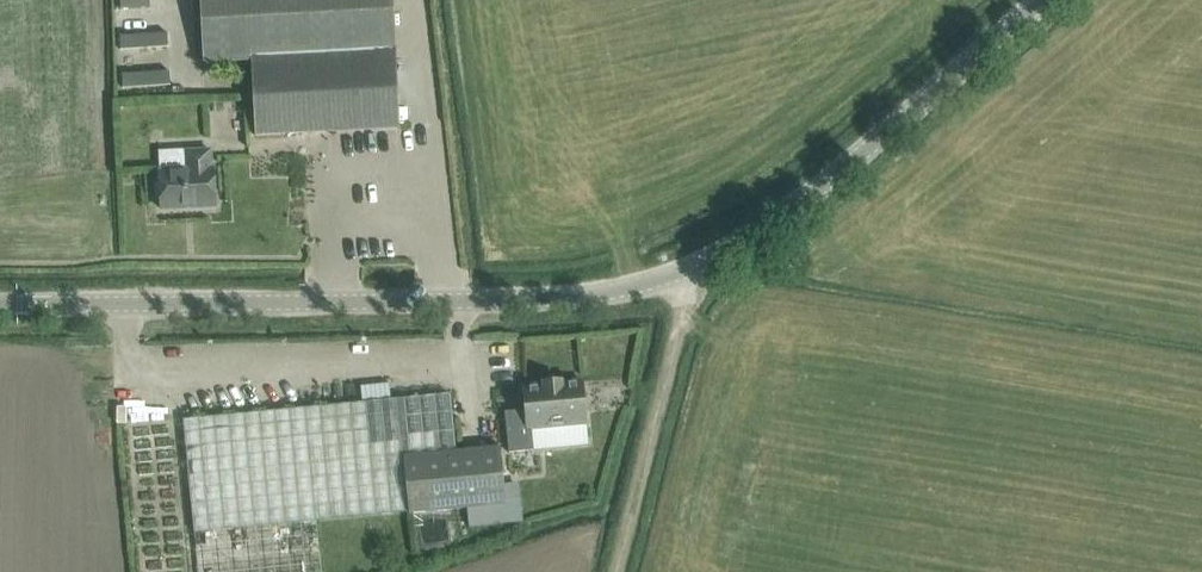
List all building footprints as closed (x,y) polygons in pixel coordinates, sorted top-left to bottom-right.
[(251,60),(396,53),(393,0),(200,0),(204,63),(251,60)] [(396,53),(251,60),(255,135),(400,128),(396,53)] [(243,100),(234,101),(234,110),(244,109),(243,100)] [(159,171),(160,181),(155,185),(155,196),(161,199),(161,209),(216,207),(214,168),(211,168),(210,150),(195,151),(196,169),(159,171)] [(361,401),(398,394),(395,380),(358,387),(361,401)] [(523,386),(525,410),(505,412),(509,453),(534,450),(532,431),(587,426),(583,381),(562,383),(562,381),(544,383),(544,385),(523,386)] [(450,394),(398,399),(403,456),(456,451),(450,394)] [(403,456),(398,399),(183,419),(186,443),(193,532),(408,512),(403,456)] [(500,447),(456,451),(403,456),(408,512),(409,513),(468,507),(506,504),(503,471),(500,447)] [(522,523),(520,502),(506,504),(468,507),(470,528),(522,523)]
